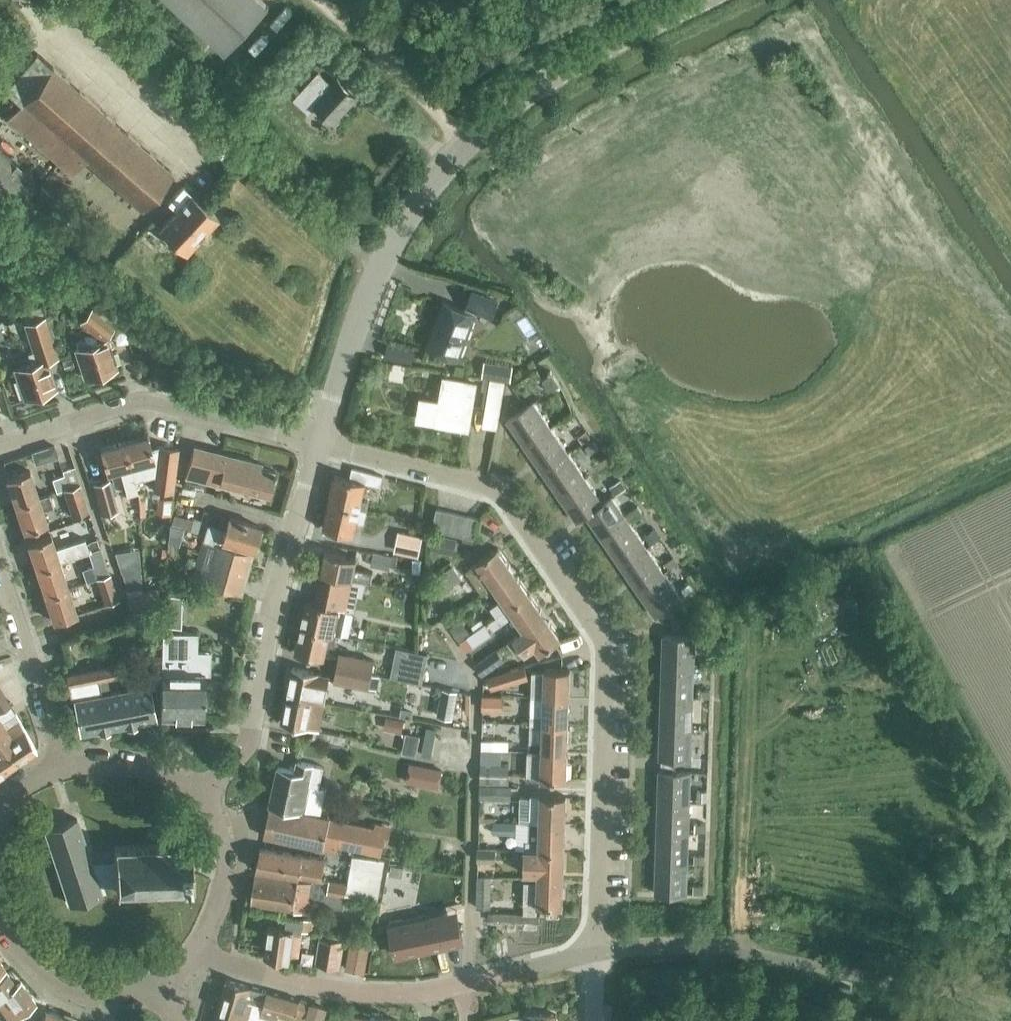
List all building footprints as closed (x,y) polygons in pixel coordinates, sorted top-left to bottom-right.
[(225,52),(268,5),(262,0),(168,0),(225,52)] [(140,207),(171,172),(36,52),(5,88),(20,102),(6,118),(71,175),(85,159),(140,207)] [(337,77),(331,84),(317,72),(294,97),(308,110),(314,103),(334,121),(357,96),(337,77)] [(8,214),(38,179),(0,148),(0,207),(8,214)] [(28,198),(42,210),(54,196),(40,184),(28,198)] [(159,227),(187,252),(217,217),(182,185),(168,201),(176,208),(159,227)] [(476,309),(491,315),(497,300),(472,290),(465,309),(445,301),(427,346),(457,358),(476,309)] [(11,318),(4,300),(0,301),(0,323),(11,318)] [(14,368),(24,398),(55,387),(46,359),(57,355),(40,304),(21,311),(25,322),(24,322),(33,350),(27,352),(31,362),(14,368)] [(80,321),(102,339),(113,326),(91,308),(80,321)] [(106,338),(96,341),(96,340),(95,338),(92,335),(90,334),(87,334),(85,334),(83,334),(84,337),(74,340),(77,348),(75,348),(85,377),(115,367),(114,363),(119,361),(116,350),(110,352),(106,338)] [(384,356),(411,361),(414,346),(386,341),(384,356)] [(481,375),(509,379),(511,364),(484,360),(481,375)] [(542,378),(549,388),(559,382),(550,368),(547,369),(549,373),(542,378)] [(437,422),(467,427),(475,383),(445,378),(437,422)] [(483,424),(496,426),(504,381),(491,378),(483,424)] [(522,444),(549,425),(532,400),(505,418),(522,444)] [(257,407),(255,416),(275,420),(277,411),(257,407)] [(540,469),(567,451),(549,425),(522,444),(540,469)] [(122,440),(129,465),(153,459),(146,434),(122,440)] [(136,492),(132,477),(129,465),(122,440),(98,447),(105,472),(119,468),(122,479),(123,479),(127,494),(136,492)] [(584,446),(588,452),(597,446),(592,440),(584,446)] [(193,445),(186,472),(267,493),(273,471),(259,467),(260,462),(193,445)] [(557,494),(584,476),(567,451),(540,469),(557,494)] [(55,489),(78,481),(72,464),(60,468),(62,474),(51,477),(55,489)] [(155,492),(163,519),(168,518),(170,488),(164,466),(150,471),(156,492),(155,492)] [(328,501),(367,508),(368,500),(361,499),(364,481),(380,484),(382,474),(352,466),(349,477),(334,474),(328,501)] [(28,469),(6,477),(14,502),(37,495),(28,469)] [(132,477),(136,492),(146,489),(142,474),(132,477)] [(575,520),(585,513),(602,501),(584,476),(557,494),(575,520)] [(92,483),(100,513),(116,509),(108,478),(92,483)] [(87,509),(79,483),(63,488),(72,514),(87,509)] [(37,495),(14,502),(23,530),(46,522),(42,510),(53,506),(49,493),(37,496),(37,495)] [(372,520),(393,524),(398,497),(377,493),(372,520)] [(602,538),(628,520),(611,495),(602,501),(585,513),(602,538)] [(201,517),(205,504),(181,496),(172,526),(186,530),(190,513),(201,517)] [(364,521),(367,508),(328,501),(322,527),(353,533),(356,519),(364,521)] [(254,517),(255,504),(237,502),(236,515),(254,517)] [(628,510),(633,516),(641,510),(637,504),(628,510)] [(441,531),(446,510),(436,508),(431,528),(441,531)] [(452,533),(457,513),(446,510),(441,531),(452,533)] [(462,536),(467,515),(457,513),(452,533),(462,536)] [(467,515),(462,536),(473,538),(478,518),(467,515)] [(215,586),(235,518),(228,516),(224,529),(207,524),(191,579),(215,586)] [(235,518),(215,586),(240,593),(259,525),(235,518)] [(620,564),(646,546),(628,520),(602,538),(620,564)] [(646,536),(651,542),(660,536),(655,530),(646,536)] [(400,532),(396,549),(417,554),(421,537),(400,532)] [(430,548),(452,554),(456,537),(434,532),(430,548)] [(58,560),(88,550),(84,537),(54,547),(50,534),(27,541),(36,568),(58,560)] [(128,571),(147,568),(144,544),(124,546),(128,571)] [(481,592),(513,569),(497,546),(476,561),(476,562),(466,569),(481,592)] [(637,589),(663,571),(646,546),(620,564),(637,589)] [(321,572),(352,578),(352,576),(369,580),(372,570),(354,566),(356,557),(326,550),(321,572)] [(370,565),(388,568),(391,554),(373,550),(370,565)] [(664,561),(668,567),(677,561),(673,555),(664,561)] [(67,587),(58,560),(36,568),(44,594),(67,587)] [(81,568),(85,579),(96,576),(92,564),(81,568)] [(436,575),(445,588),(461,577),(452,564),(436,575)] [(497,614),(529,592),(513,569),(481,592),(482,592),(492,584),(502,599),(492,606),(497,614)] [(663,571),(637,589),(655,615),(681,597),(663,571)] [(94,577),(103,604),(117,599),(108,572),(94,577)] [(345,606),(352,578),(321,572),(314,600),(335,604),(345,606)] [(131,610),(161,600),(157,586),(127,596),(126,596),(126,597),(131,610)] [(67,587),(44,594),(53,620),(76,613),(67,587)] [(523,629),(545,614),(529,592),(497,614),(502,622),(513,614),(523,629)] [(335,604),(314,600),(306,599),(301,624),(334,631),(349,635),(351,627),(339,624),(337,631),(329,630),(335,604)] [(513,636),(507,641),(518,657),(525,652),(535,645),(539,652),(560,637),(545,614),(523,629),(513,636)] [(467,635),(474,645),(491,633),(484,623),(467,635)] [(332,643),(334,631),(301,624),(295,650),(323,656),(326,642),(332,643)] [(194,633),(161,632),(159,715),(202,716),(203,670),(207,670),(207,651),(193,650),(194,633)] [(661,665),(694,666),(695,635),(662,634),(661,665)] [(497,647),(474,663),(482,674),(504,658),(497,647)] [(336,666),(371,672),(374,659),(338,652),(336,666)] [(117,724),(111,691),(100,693),(97,679),(115,675),(113,665),(64,675),(69,700),(74,699),(80,731),(98,727),(99,729),(109,727),(109,726),(117,724)] [(497,673),(487,676),(490,687),(500,684),(527,676),(524,665),(497,673)] [(693,696),(694,666),(661,665),(660,695),(693,696)] [(368,687),(371,672),(336,666),(333,680),(368,687)] [(312,698),(324,700),(329,676),(321,674),(322,672),(292,667),(287,693),(312,698)] [(531,670),(530,695),(569,696),(570,668),(544,667),(544,670),(531,670)] [(371,690),(387,694),(389,684),(373,681),(371,690)] [(111,691),(117,724),(125,723),(126,724),(135,722),(135,721),(154,717),(147,685),(111,691)] [(400,700),(420,701),(420,690),(401,689),(400,700)] [(14,764),(36,749),(14,712),(0,691),(0,723),(8,735),(0,740),(14,764)] [(287,693),(281,721),(307,726),(314,727),(312,736),(344,742),(346,734),(318,729),(324,700),(312,698),(287,693)] [(482,707),(502,708),(502,694),(483,693),(482,707)] [(530,695),(530,722),(542,723),(568,724),(569,696),(530,695)] [(692,726),(693,696),(660,695),(659,725),(692,726)] [(451,717),(453,707),(439,704),(438,714),(451,717)] [(383,728),(400,732),(403,718),(386,715),(383,728)] [(14,764),(0,740),(8,735),(0,723),(0,773),(14,764)] [(527,743),(527,749),(567,751),(568,724),(542,723),(541,744),(527,743)] [(691,757),(692,726),(659,725),(658,756),(661,756),(674,757),(691,757)] [(419,750),(434,753),(437,735),(422,732),(419,750)] [(324,748),(346,753),(347,745),(326,740),(324,748)] [(459,746),(443,748),(445,760),(460,758),(459,746)] [(501,749),(496,748),(481,748),(480,781),(508,782),(508,764),(500,763),(501,749)] [(566,779),(567,751),(527,749),(526,777),(540,777),(540,778),(566,779)] [(699,763),(707,763),(708,752),(699,752),(699,763)] [(658,770),(657,801),(689,802),(690,771),(673,770),(674,757),(661,756),(660,770),(658,770)] [(270,801),(269,803),(270,804),(313,813),(320,814),(326,788),(319,787),(323,765),(297,759),(295,769),(277,765),(270,801)] [(440,769),(422,765),(419,781),(437,785),(440,769)] [(478,798),(510,799),(510,785),(479,784),(478,798)] [(539,822),(565,823),(566,795),(540,794),(530,794),(529,817),(539,817),(539,822)] [(414,795),(411,813),(422,815),(425,797),(414,795)] [(688,832),(689,802),(657,801),(656,831),(688,832)] [(373,826),(313,813),(270,804),(264,834),(336,850),(337,844),(381,853),(384,839),(387,840),(391,824),(374,821),(373,826)] [(115,859),(91,860),(77,816),(43,828),(68,903),(101,892),(97,881),(115,881),(116,890),(191,886),(189,843),(114,845),(115,859)] [(492,833),(515,833),(515,820),(492,820),(492,833)] [(564,850),(565,823),(539,822),(538,840),(526,839),(526,848),(564,850)] [(688,853),(688,832),(656,831),(655,860),(687,862),(687,861),(703,861),(704,853),(688,853)] [(298,873),(321,878),(325,859),(260,847),(256,867),(298,875),(298,873)] [(478,859),(494,860),(494,848),(478,847),(478,859)] [(564,850),(526,848),(524,848),(523,872),(537,872),(537,876),(563,877),(564,850)] [(346,883),(344,893),(376,898),(382,858),(350,854),(346,883)] [(686,893),(687,862),(655,860),(654,892),(686,893)] [(250,902),(308,911),(313,881),(255,872),(250,902)] [(477,906),(489,907),(490,875),(477,875),(477,906)] [(562,905),(563,877),(537,876),(537,880),(524,880),(523,903),(536,903),(536,904),(562,905)] [(346,883),(328,880),(326,894),(343,896),(343,893),(344,893),(346,883)] [(692,892),(702,892),(702,884),(693,884),(692,892)] [(426,916),(390,924),(396,954),(462,940),(458,923),(456,910),(426,916)] [(297,947),(299,948),(301,933),(294,931),(294,929),(269,925),(264,954),(289,958),(290,952),(296,952),(297,947)] [(316,955),(340,959),(344,934),(320,930),(316,955)] [(344,968),(364,971),(369,945),(349,941),(344,968)] [(15,984),(6,972),(0,976),(0,1007),(8,1017),(3,1020),(16,1020),(21,1017),(18,1013),(34,1002),(19,981),(15,984)] [(278,1012),(303,1019),(308,1001),(225,978),(213,1020),(275,1020),(278,1012)] [(307,1015),(321,1019),(325,1006),(311,1002),(307,1015)] [(71,1018),(45,1008),(39,1020),(69,1020),(71,1018)] [(556,1013),(524,1012),(524,1016),(510,1015),(509,1020),(555,1020),(556,1013)]
